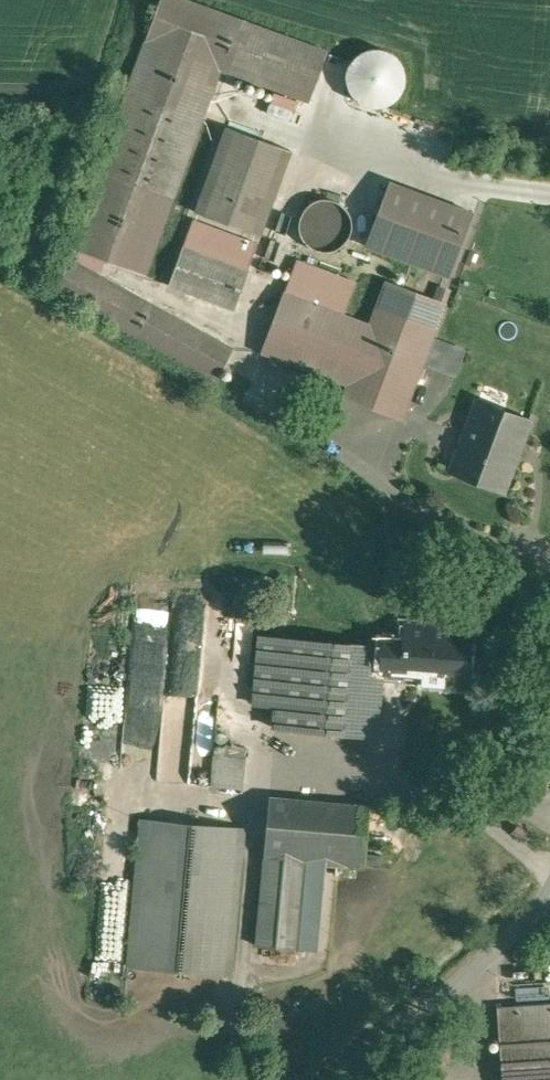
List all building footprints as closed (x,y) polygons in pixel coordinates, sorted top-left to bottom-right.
[(185,0),(161,0),(146,41),(221,68),(228,71),(246,23),(185,0)] [(246,23),(228,71),(311,101),(330,52),(246,23)] [(221,68),(146,41),(71,248),(145,275),(221,68)] [(404,89),(406,78),(403,66),(397,57),(387,51),(376,49),(364,51),(355,58),(349,68),(347,79),(349,90),(356,100),(366,106),(377,108),(388,105),(398,99),(404,89)] [(291,151),(227,127),(196,212),(260,236),(291,151)] [(473,213),(390,182),(366,245),(450,276),(473,213)] [(350,235),(352,225),(350,215),(344,206),(335,201),(325,199),(315,201),(306,207),(300,216),(299,226),(301,236),(307,245),(316,250),(326,252),(336,250),(345,244),(350,235)] [(258,244),(194,220),(184,247),(248,271),(258,244)] [(248,271),(184,247),(170,285),(235,309),(249,271),(248,271)] [(234,349),(72,260),(55,291),(217,380),(234,349)] [(357,282),(297,260),(292,274),(352,296),(357,282)] [(372,327),(344,317),(352,296),(292,274),(263,351),(350,384),(345,397),(401,418),(444,303),(388,283),(372,327)] [(464,350),(436,339),(427,364),(455,375),(464,350)] [(529,421),(478,402),(466,434),(469,435),(456,471),(453,470),(452,471),(503,490),(504,489),(502,488),(517,447),(519,448),(529,421)] [(437,592),(434,627),(405,625),(404,642),(382,641),(382,647),(383,647),(380,671),(381,671),(403,673),(404,669),(423,671),(423,681),(467,685),(471,630),(470,630),(473,595),(437,592)] [(359,645),(282,638),(274,728),(374,737),(374,736),(375,736),(381,671),(380,671),(383,647),(382,647),(359,645)] [(369,807),(268,798),(263,858),(264,858),(320,863),(337,865),(364,867),(369,807)] [(244,829),(141,820),(127,966),(231,975),(244,829)] [(320,863),(264,858),(257,946),(311,951),(320,863)] [(498,1008),(503,1079),(549,1079),(549,1004),(498,1008)]
